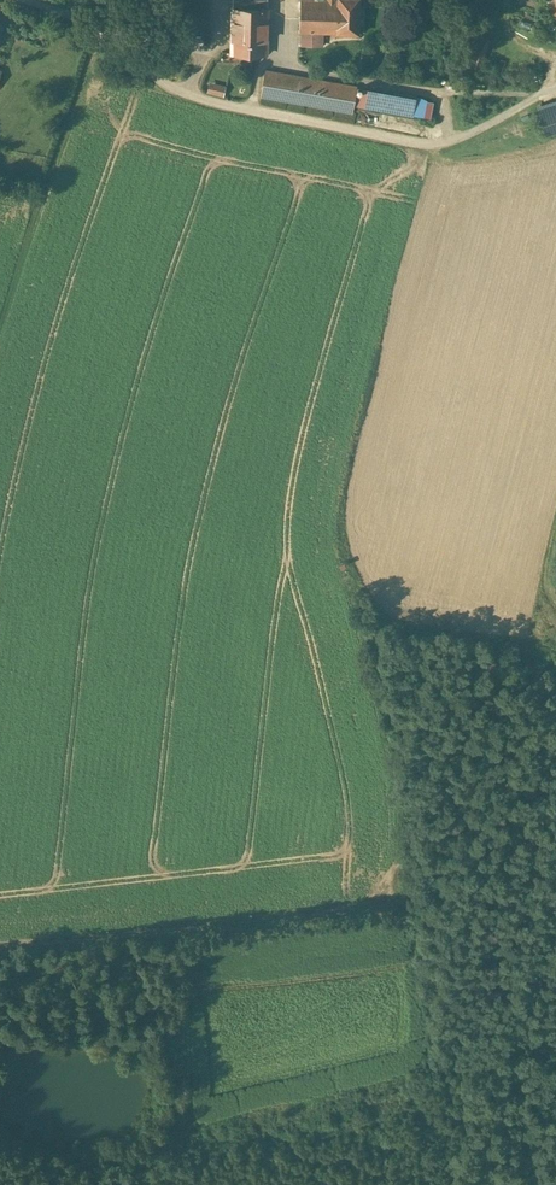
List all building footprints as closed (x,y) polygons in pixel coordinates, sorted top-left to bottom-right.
[(188,35),(210,34),(208,0),(186,0),(188,35)] [(262,0),(233,0),(233,8),(267,9),(267,0),(262,0)] [(299,32),(323,32),(358,34),(359,0),(300,0),(299,32)] [(233,8),(232,9),(231,53),(266,54),(267,9),(233,8)] [(323,32),(301,32),(301,46),(322,47),(323,32)] [(356,87),(264,70),(260,96),(352,113),(356,87)] [(225,86),(209,82),(207,92),(223,96),(225,86)] [(536,107),(545,136),(555,133),(555,101),(536,107)]
